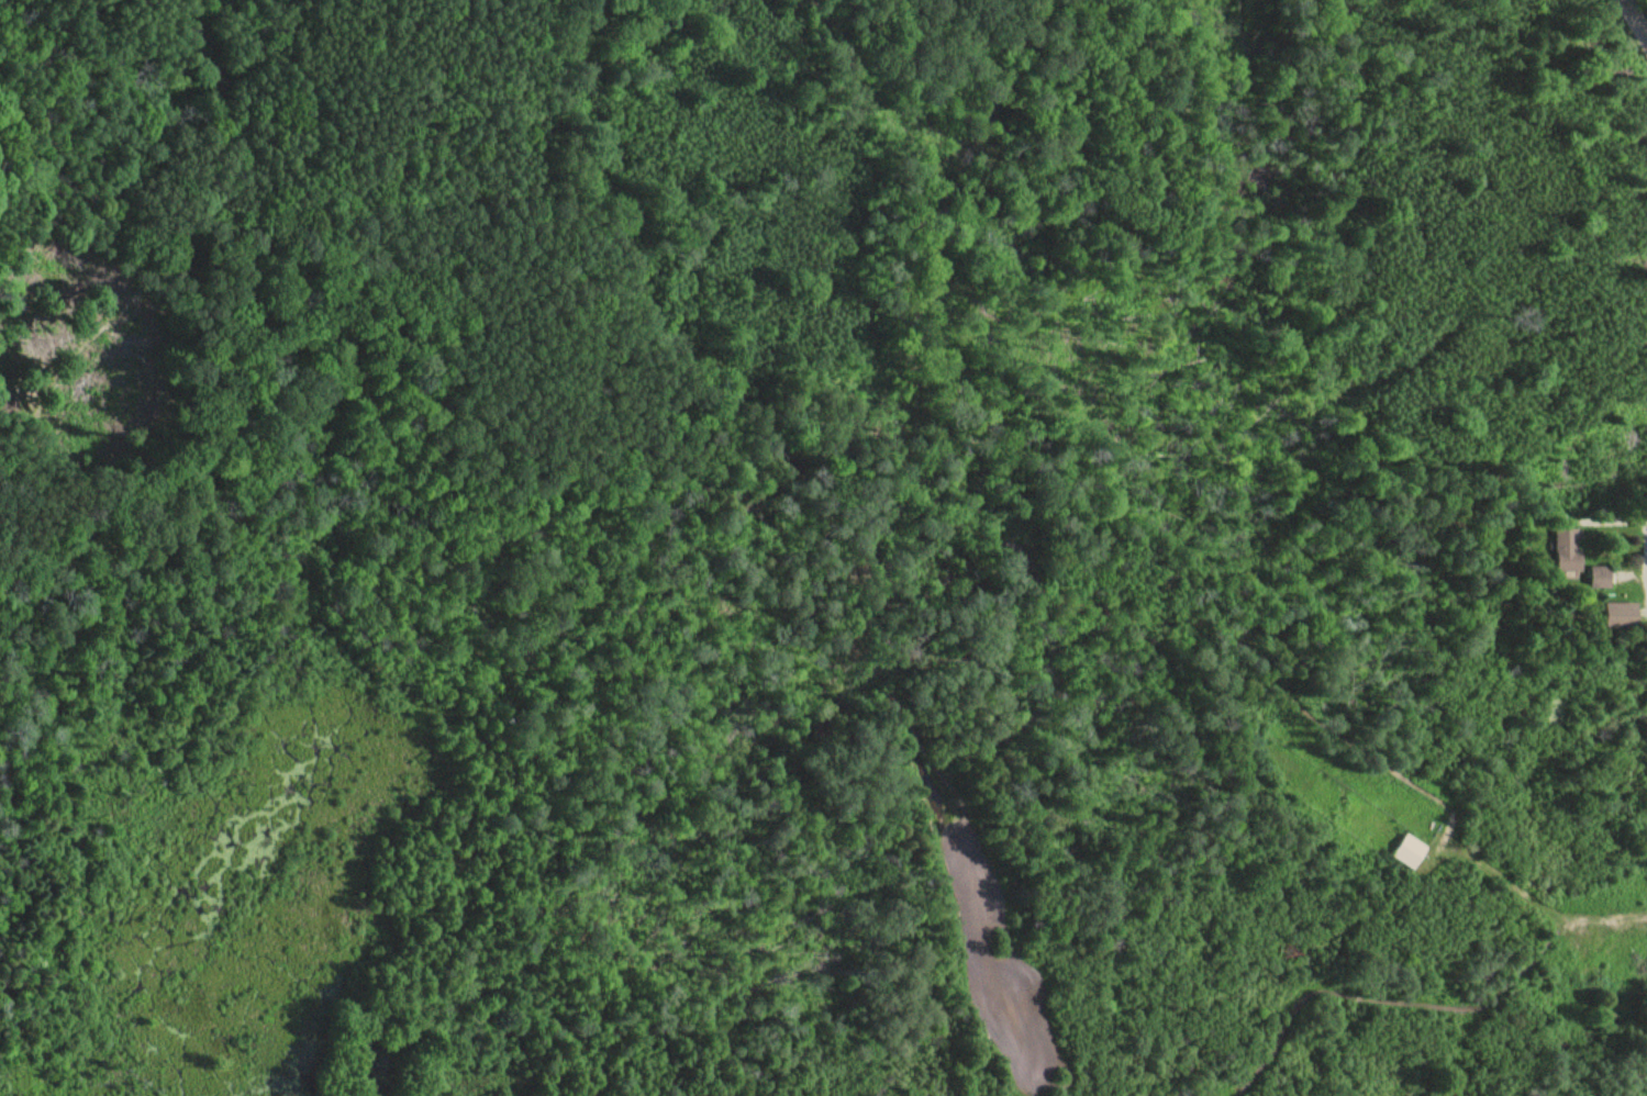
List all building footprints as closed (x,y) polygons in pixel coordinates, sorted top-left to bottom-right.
[(1556,529),(1556,572),(1582,572),(1582,529),(1556,529)] [(1612,566),(1591,566),(1591,586),(1612,586),(1612,566)] [(1606,629),(1639,629),(1639,602),(1606,602),(1606,629)] [(1392,854),(1414,869),(1429,848),(1407,833),(1392,854)]
